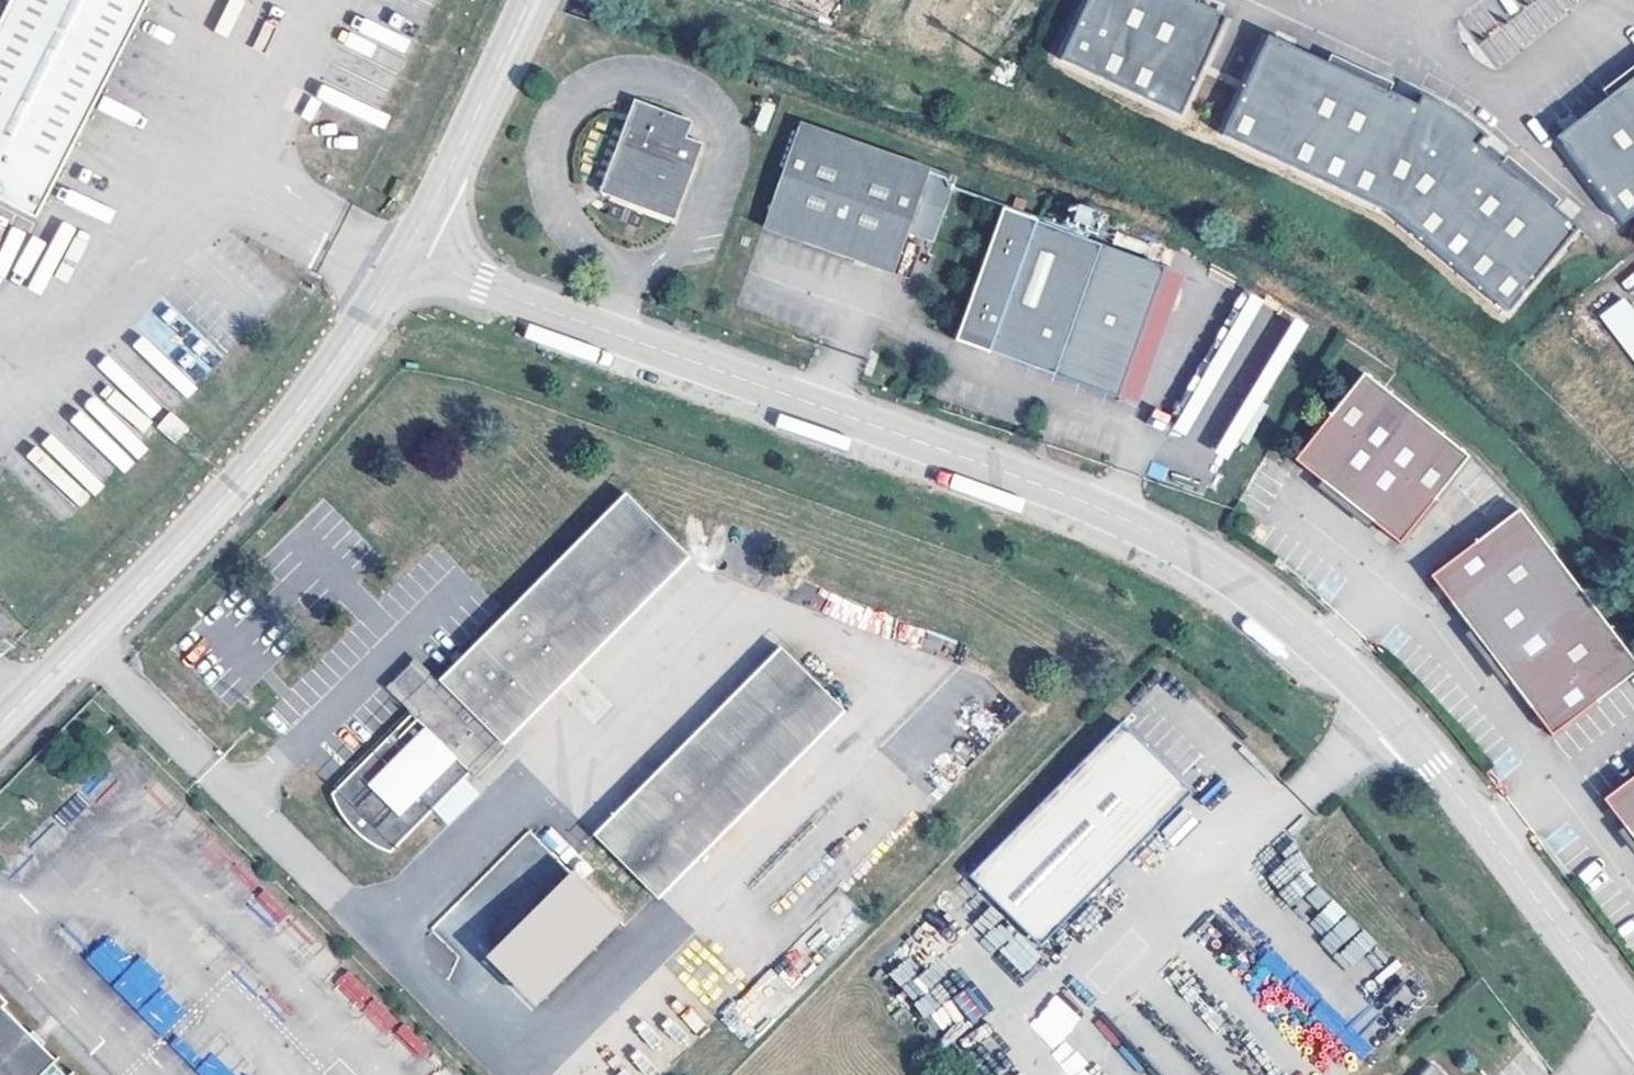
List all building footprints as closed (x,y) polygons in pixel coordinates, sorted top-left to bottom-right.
[(0,38),(0,201),(41,222),(158,0),(20,0),(0,38)] [(1057,53),(1179,111),(1226,11),(1203,0),(1082,0),(1057,53)] [(1508,311),(1580,228),(1482,145),(1489,135),(1457,110),(1418,90),(1413,100),(1267,31),(1220,131),(1390,211),(1508,311)] [(1557,135),(1624,224),(1633,216),(1633,77),(1557,135)] [(688,125),(685,124),(643,108),(637,125),(628,122),(605,185),(610,196),(672,219),(698,148),(682,142),(688,125)] [(963,183),(808,128),(769,235),(901,283),(917,239),(943,248),(963,183)] [(1173,270),(1045,224),(1046,223),(1012,211),(964,342),(997,355),(998,354),(1063,377),(1065,373),(1070,375),(1069,380),(1126,401),(1173,270)] [(1193,278),(1173,270),(1126,401),(1146,408),(1193,278)] [(1244,293),(1209,367),(1234,379),(1229,390),(1242,396),(1222,438),(1204,429),(1198,441),(1236,458),(1302,320),(1244,293)] [(1633,362),(1633,310),(1623,296),(1598,315),(1633,362)] [(1358,385),(1290,475),(1398,556),(1465,466),(1358,385)] [(173,414),(160,430),(178,445),(190,428),(173,414)] [(617,504),(431,692),(490,750),(676,563),(617,504)] [(1434,583),(1559,738),(1633,679),(1633,654),(1521,513),(1434,583)] [(622,807),(682,865),(832,718),(773,660),(622,807)] [(1154,697),(1154,703),(1135,702),(1132,739),(1181,743),(1182,729),(1202,730),(1204,701),(1154,697)] [(400,723),(320,800),(335,815),(330,820),(332,824),(340,834),(346,840),(354,848),(362,852),(367,849),(380,861),(459,782),(400,723)] [(1172,816),(1171,781),(1119,727),(966,880),(1037,950),(1172,816)] [(1190,798),(1171,781),(1172,816),(1190,798)] [(1610,802),(1633,832),(1633,783),(1610,802)] [(335,815),(320,800),(327,814),(330,820),(335,815)] [(682,865),(622,807),(585,843),(645,901),(682,865)] [(367,849),(362,852),(367,855),(380,861),(367,849)] [(613,934),(555,877),(458,976),(517,1033),(613,934)] [(1021,974),(1037,959),(1015,935),(999,951),(1021,974)] [(88,958),(158,1032),(180,1012),(168,999),(157,1009),(145,997),(157,986),(133,961),(130,964),(107,940),(88,958)] [(1056,996),(1029,1025),(1053,1047),(1080,1017),(1056,996)] [(37,1053),(33,1057),(21,1045),(25,1041),(0,1018),(0,1074),(60,1074),(37,1053)] [(28,1038),(25,1041),(21,1045),(33,1057),(37,1053),(40,1050),(28,1038)] [(1435,1064),(1425,1074),(1447,1074),(1435,1064)]
